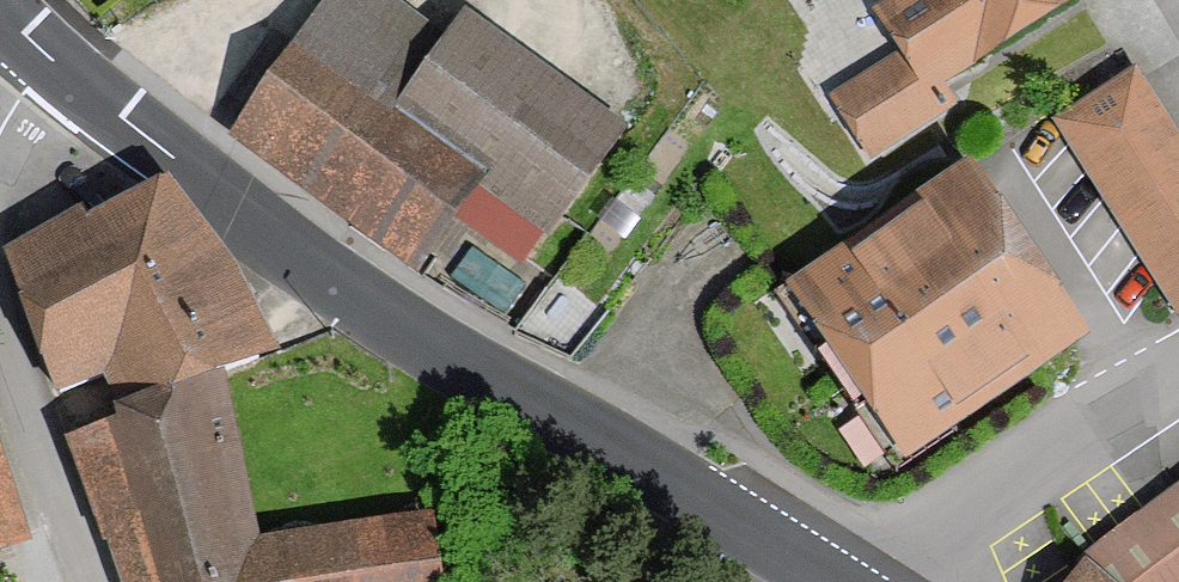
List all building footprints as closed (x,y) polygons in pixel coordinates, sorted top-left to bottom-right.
[(402,0),(325,0),(228,129),(415,269),(456,215),(521,263),(625,125),(469,9),(449,35),(402,0)] [(1082,0),(910,0),(869,24),(894,65),(827,104),(867,172),(954,121),(941,99),(1089,12),(1082,0)] [(1134,83),(1052,136),(1178,328),(1178,327),(1178,152),(1134,83)] [(1094,343),(975,172),(790,300),(910,471),(1094,343)] [(256,548),(221,379),(265,360),(162,186),(84,231),(77,218),(2,262),(52,407),(104,390),(118,430),(66,448),(117,581),(442,581),(432,519),(256,548)] [(0,464),(0,564),(28,555),(0,464)] [(1073,573),(1079,580),(1078,581),(1178,581),(1178,492),(1073,573)]
